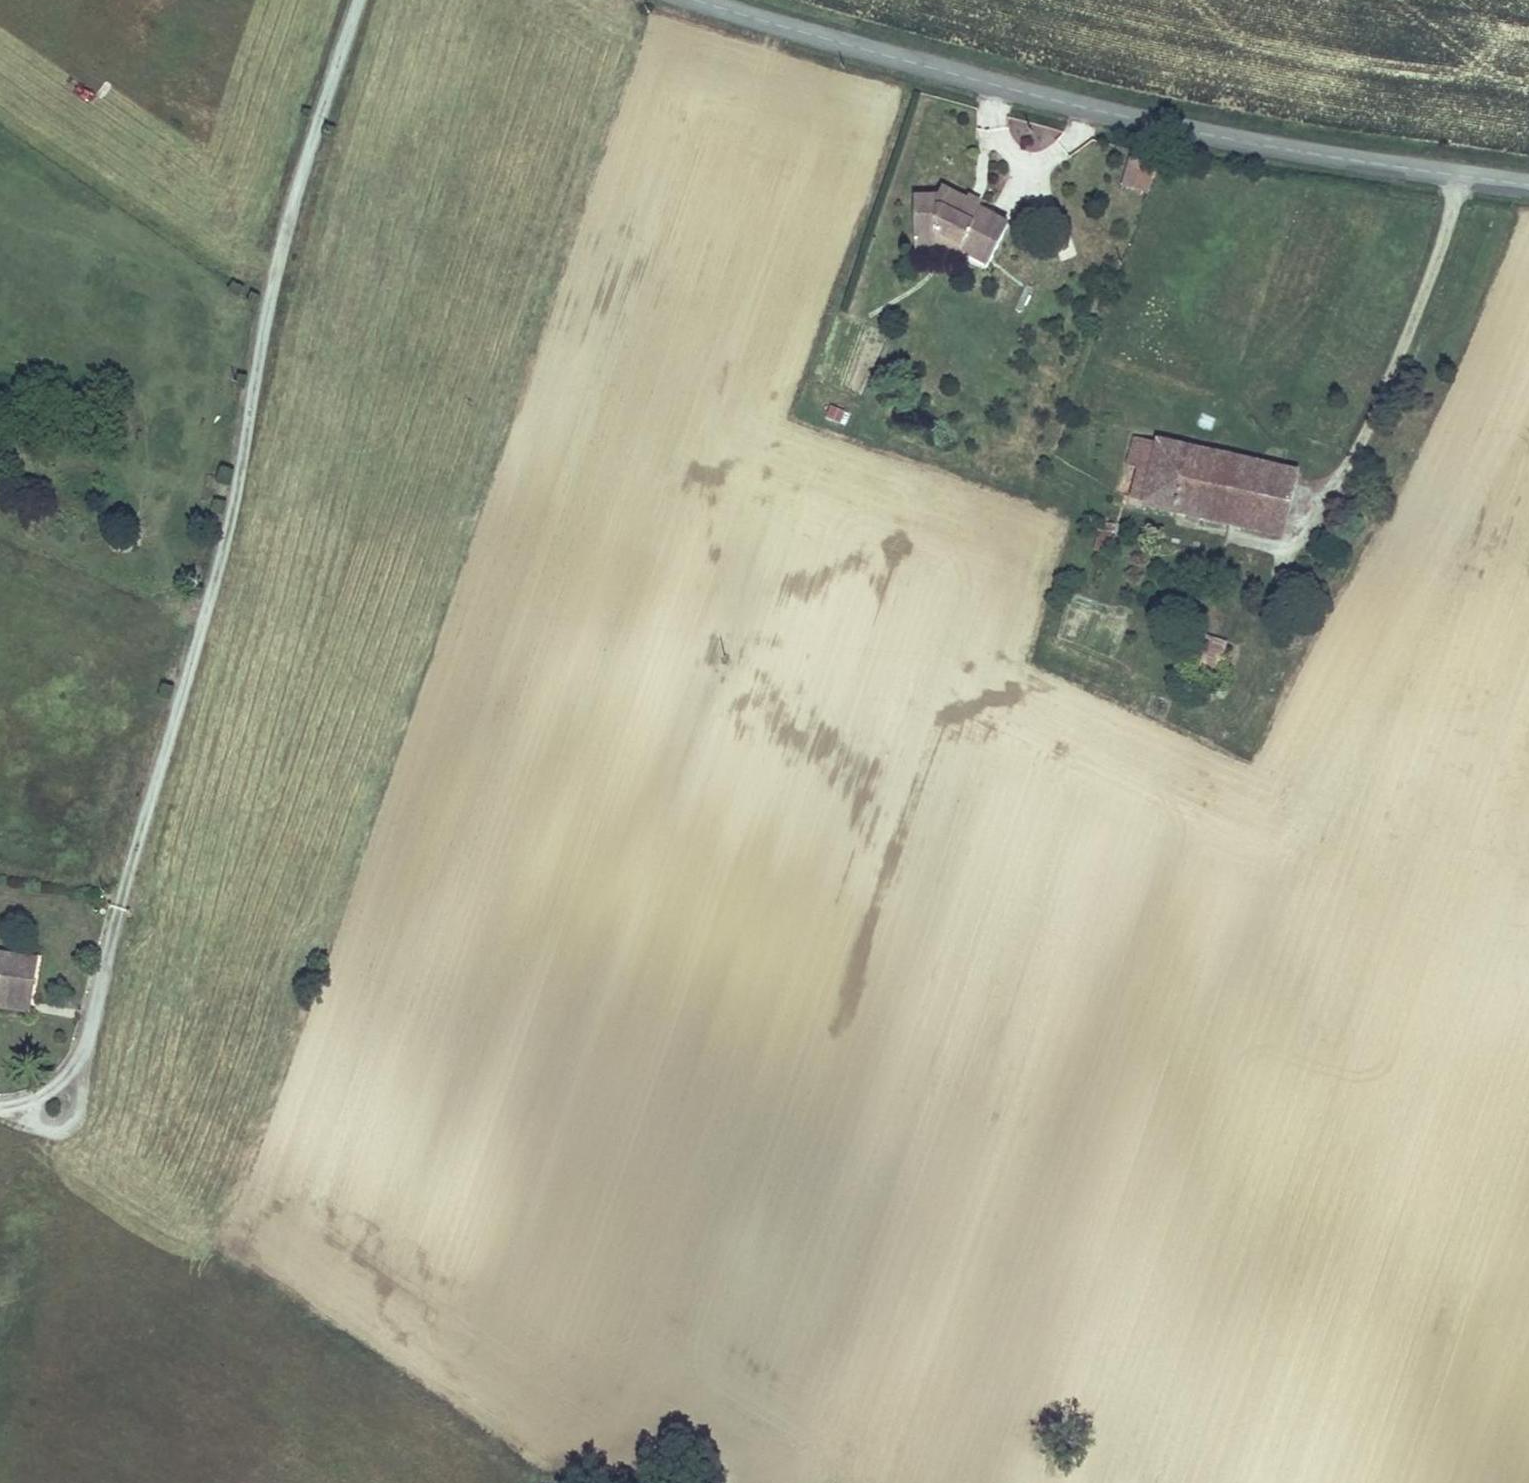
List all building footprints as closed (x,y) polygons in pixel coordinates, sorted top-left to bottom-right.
[(1069,154),(1086,144),(1079,131),(1061,142),(1069,154)] [(1148,191),(1155,168),(1129,160),(1122,184),(1148,191)] [(913,196),(915,228),(945,227),(965,237),(960,245),(990,258),(1009,219),(967,200),(967,194),(941,185),(938,192),(913,196)] [(942,240),(957,246),(965,237),(945,227),(915,228),(916,241),(942,240)] [(846,426),(851,411),(830,404),(825,419),(846,426)] [(1239,452),(1145,434),(1141,443),(1133,443),(1127,467),(1134,468),(1129,495),(1223,516),(1239,452)] [(1223,516),(1282,532),(1299,464),(1239,452),(1223,516)] [(1207,661),(1219,665),(1226,644),(1214,640),(1207,661)] [(39,969),(13,964),(15,951),(0,948),(0,993),(33,998),(39,969)] [(15,951),(13,964),(39,969),(42,956),(15,951)] [(0,993),(0,1006),(32,1011),(33,998),(0,993)]
